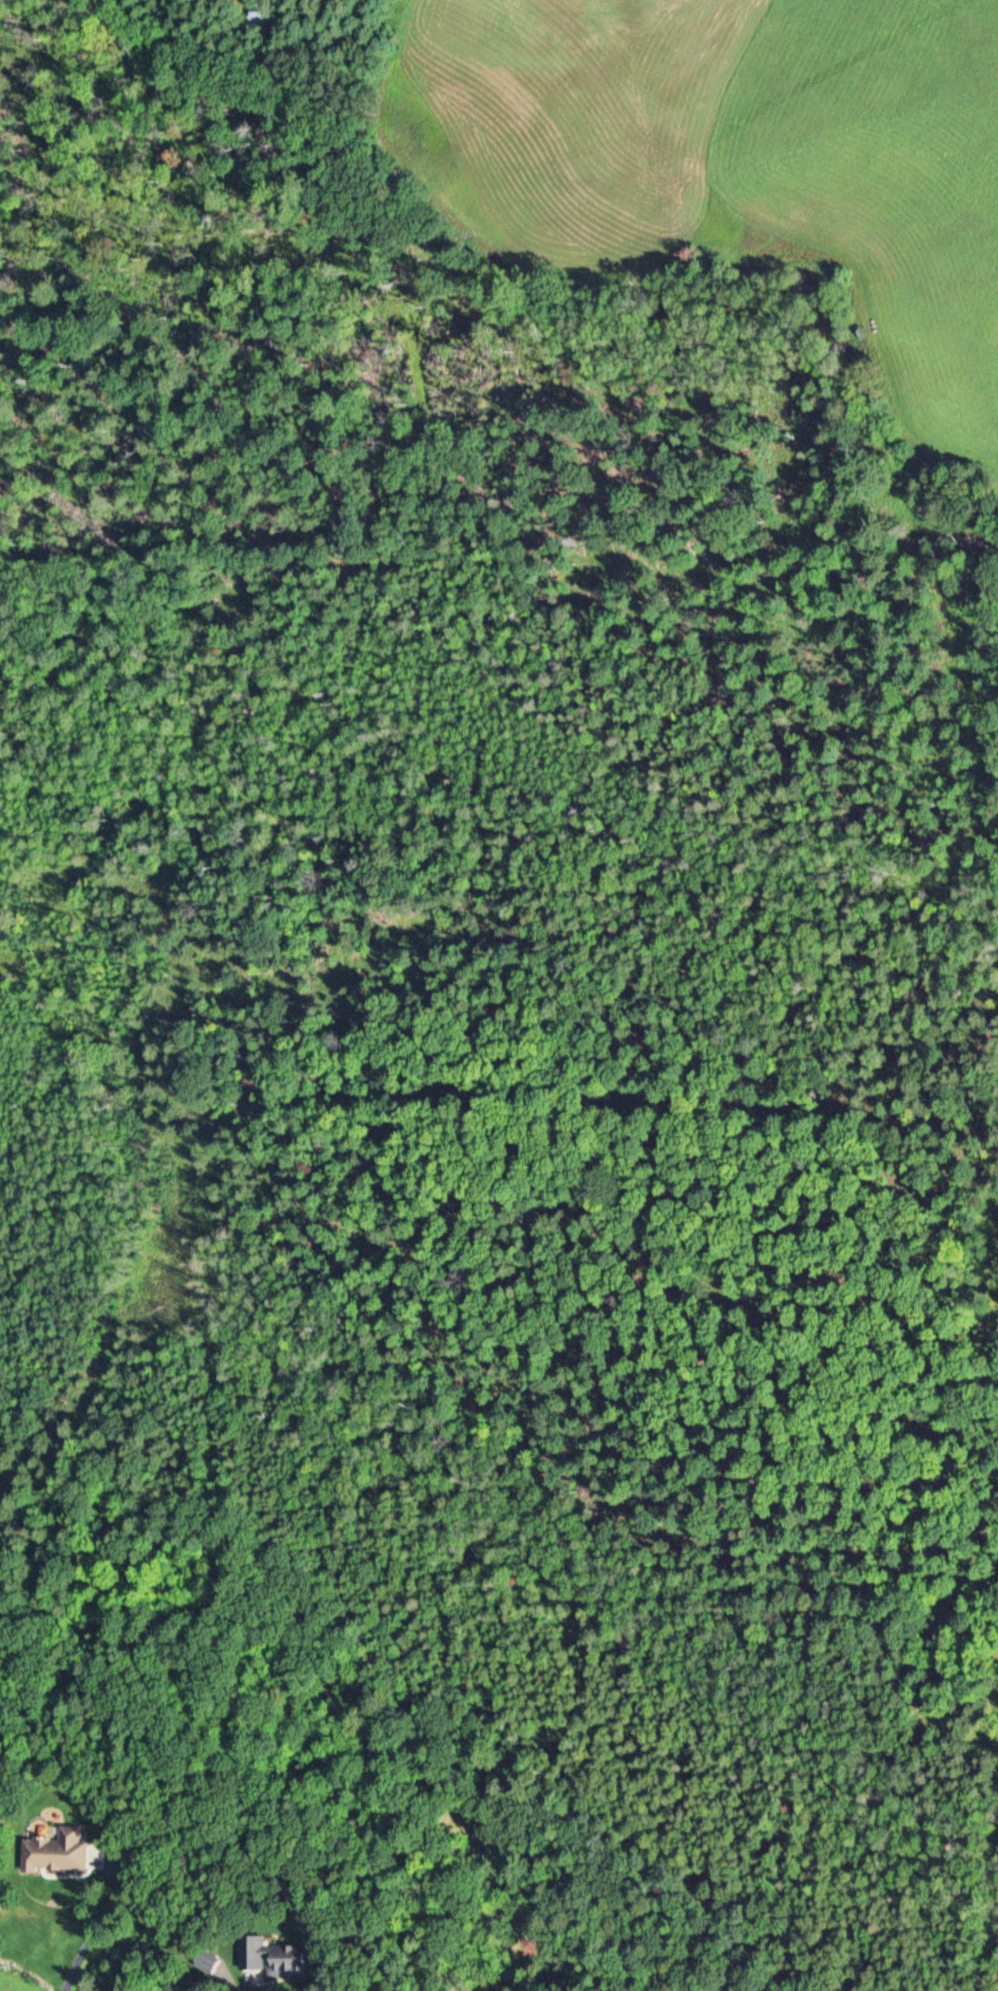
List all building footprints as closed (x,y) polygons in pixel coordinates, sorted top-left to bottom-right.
[(273,12),(259,2),(247,19),(260,28),(273,12)] [(19,1838),(19,1869),(83,1870),(83,1841),(79,1841),(79,1826),(57,1826),(57,1838),(19,1838)] [(262,1945),(262,1936),(237,1937),(238,1973),(252,1973),(252,1979),(309,1979),(309,1945),(262,1945)]
